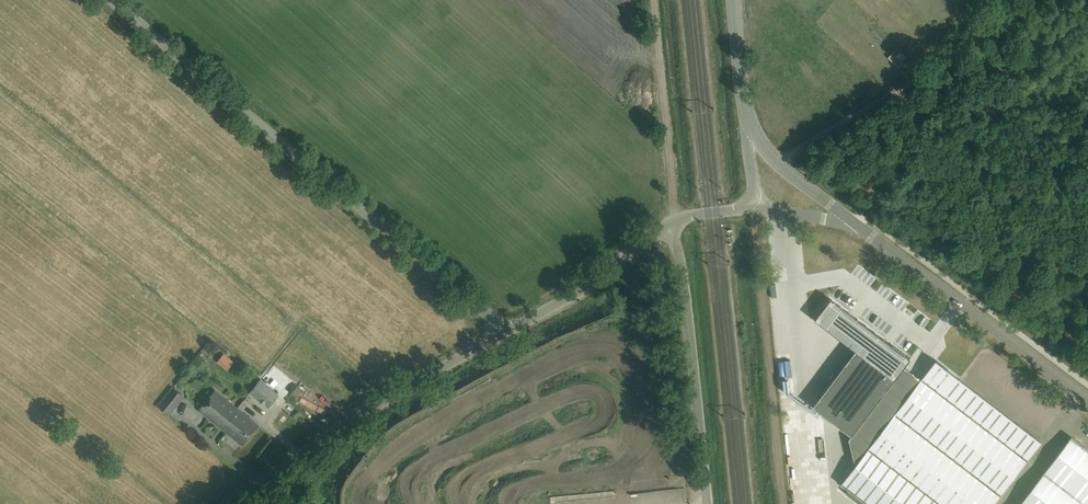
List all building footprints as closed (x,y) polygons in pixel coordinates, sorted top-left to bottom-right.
[(904,366),(910,358),(893,345),(892,347),(831,300),(824,309),(823,308),(814,319),(855,350),(812,406),(851,435),(851,436),(904,366)] [(1040,441),(935,360),(842,483),(869,503),(992,503),(1040,441)] [(260,380),(250,392),(269,406),(278,394),(260,380)] [(170,415),(185,396),(173,386),(158,405),(170,415)] [(229,417),(238,407),(215,390),(199,410),(227,432),(235,422),(229,417)] [(235,422),(227,432),(243,445),(259,425),(238,407),(229,417),(235,422)] [(215,433),(209,428),(205,432),(211,437),(215,433)] [(1071,437),(1020,503),(1087,503),(1087,450),(1071,437)] [(522,485),(518,489),(525,496),(529,492),(522,485)]
